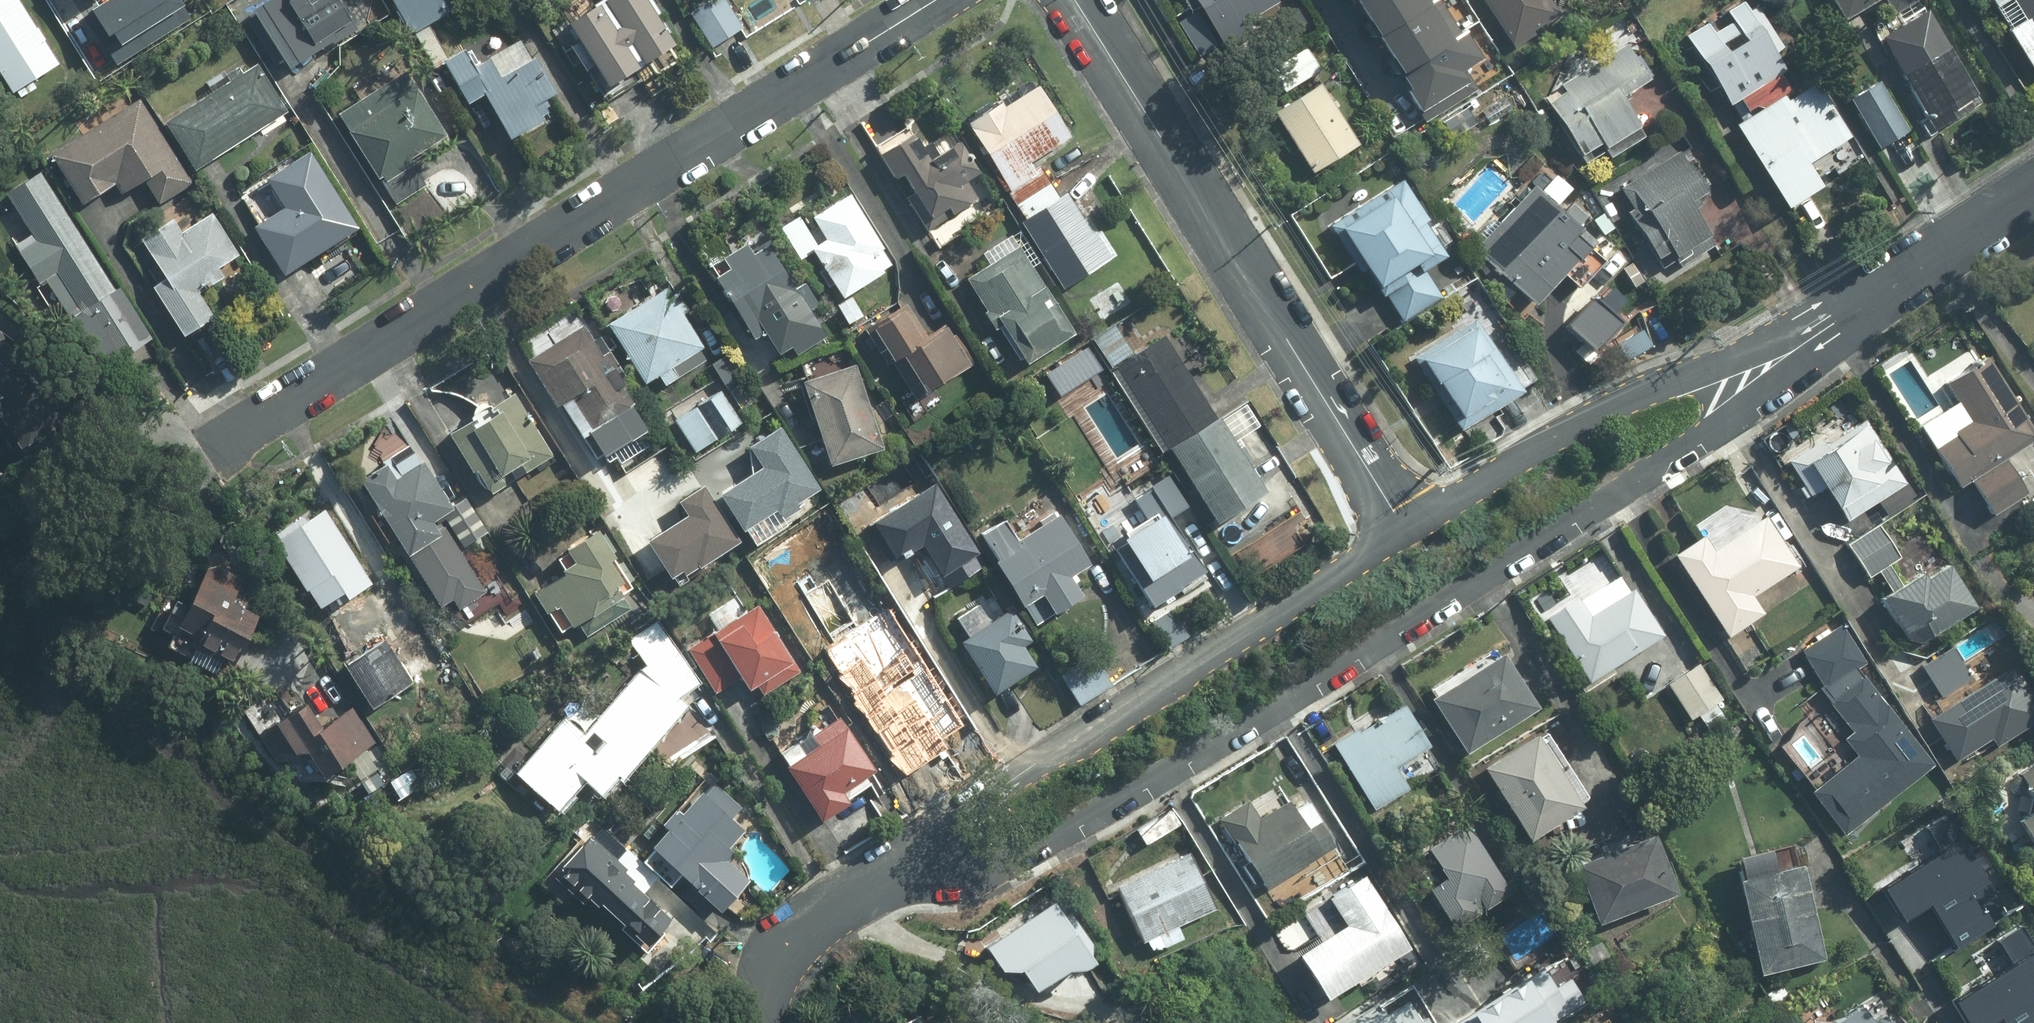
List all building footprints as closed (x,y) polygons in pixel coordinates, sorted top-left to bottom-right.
[(18,90),(63,61),(23,0),(0,0),(0,62),(18,90)] [(258,6),(296,66),(360,27),(344,0),(268,0),(258,6)] [(412,33),(455,12),(449,0),(396,0),(412,33)] [(575,20),(615,81),(680,39),(655,0),(605,0),(575,20)] [(693,12),(715,47),(745,28),(728,0),(712,0),(693,12)] [(1226,49),(1294,10),(1289,0),(1197,0),(1226,49)] [(1373,33),(1427,0),(1352,0),(1373,33)] [(1373,33),(1398,73),(1461,34),(1440,0),(1427,0),(1373,33)] [(1524,35),(1581,0),(1503,0),(1524,35)] [(1939,10),(1933,0),(1834,0),(1847,22),(1872,8),(1889,38),(1939,10)] [(2033,61),(2033,0),(1999,0),(2033,61)] [(1735,119),(1795,83),(1746,1),(1686,36),(1735,119)] [(1939,10),(1889,38),(1941,130),(1990,102),(1939,10)] [(1635,25),(1536,81),(1583,163),(1648,126),(1629,92),(1663,73),(1635,25)] [(1461,34),(1398,73),(1423,113),(1486,73),(1461,34)] [(546,119),(538,105),(560,91),(537,55),(506,74),(494,55),(479,64),(468,47),(448,60),(474,100),(488,91),(517,137),(546,119)] [(259,62),(168,118),(199,167),(290,110),(259,62)] [(1876,66),(1846,83),(1881,148),(1912,131),(1876,66)] [(383,174),(384,174),(400,200),(428,183),(411,156),(449,133),(410,69),(344,110),(383,174)] [(1795,83),(1735,119),(1789,210),(1871,161),(1817,70),(1795,83)] [(1050,74),(974,114),(1016,195),(1051,177),(1040,155),(1082,134),(1050,74)] [(1328,84),(1277,113),(1311,172),(1362,142),(1328,84)] [(142,96),(55,151),(87,202),(120,181),(125,189),(147,175),(163,200),(194,181),(142,96)] [(1482,121),(1470,104),(1436,127),(1448,145),(1482,121)] [(916,126),(882,144),(927,229),(978,203),(967,183),(982,175),(962,139),(932,155),(916,126)] [(1678,141),(1615,184),(1674,269),(1722,237),(1697,201),(1713,191),(1678,141)] [(42,280),(55,273),(109,364),(149,341),(46,168),(8,191),(33,233),(19,241),(42,280)] [(1460,243),(1411,170),(1329,224),(1397,326),(1449,292),(1429,263),(1460,243)] [(1535,173),(1470,250),(1542,311),(1607,234),(1535,173)] [(330,176),(257,223),(289,273),(362,225),(330,176)] [(1064,176),(1017,207),(1072,287),(1119,255),(1064,176)] [(816,212),(830,235),(816,244),(846,293),(885,269),(874,250),(884,244),(852,191),(816,212)] [(219,314),(203,289),(246,261),(214,210),(184,229),(176,216),(145,235),(170,275),(158,283),(190,333),(219,314)] [(800,212),(782,223),(799,250),(817,239),(800,212)] [(724,252),(731,263),(718,271),(759,337),(820,301),(807,279),(796,285),(769,241),(755,250),(748,238),(724,252)] [(1022,240),(967,275),(1025,364),(1080,329),(1022,240)] [(1120,272),(1087,292),(1104,320),(1137,300),(1120,272)] [(669,284),(610,319),(646,378),(705,343),(669,284)] [(1597,295),(1566,327),(1594,353),(1624,321),(1597,295)] [(908,302),(873,324),(922,400),(980,364),(950,315),(925,331),(908,302)] [(1475,315),(1411,361),(1460,427),(1523,381),(1475,315)] [(579,432),(592,424),(608,449),(650,423),(587,319),(530,354),(579,432)] [(0,340),(0,395),(32,447),(86,414),(29,322),(0,340)] [(1119,324),(1094,339),(1110,366),(1135,350),(1119,324)] [(1176,336),(1125,369),(1230,530),(1281,497),(1176,336)] [(1995,350),(1944,381),(1970,423),(1927,449),(1951,489),(1971,478),(1993,515),(2033,490),(2033,480),(2018,454),(2033,444),(2033,412),(1995,350)] [(859,360),(807,376),(832,459),(884,443),(859,360)] [(723,387),(677,416),(697,448),(744,419),(723,387)] [(519,391),(451,430),(486,491),(554,451),(519,391)] [(1867,408),(1788,450),(1811,494),(1827,485),(1847,521),(1910,487),(1867,408)] [(489,588),(439,514),(453,505),(411,443),(363,475),(443,601),(455,593),(464,605),(489,588)] [(934,468),(867,507),(898,559),(922,545),(947,588),(991,563),(934,468)] [(1152,520),(1115,544),(1154,605),(1212,567),(1177,513),(1192,503),(1172,472),(1136,495),(1152,520)] [(1011,511),(980,528),(1037,625),(1092,593),(1076,565),(1093,556),(1064,507),(1023,531),(1011,511)] [(1702,525),(1670,544),(1727,637),(1764,614),(1753,595),(1804,564),(1771,509),(1713,544),(1702,525)] [(1886,523),(1852,543),(1915,650),(1987,608),(1954,553),(1916,575),(1886,523)] [(560,553),(569,567),(536,587),(562,630),(635,584),(600,528),(560,553)] [(360,564),(310,593),(374,704),(424,675),(360,564)] [(205,579),(182,621),(204,632),(198,642),(236,662),(264,611),(205,579)] [(1577,586),(1544,606),(1592,684),(1670,636),(1639,586),(1594,613),(1577,586)] [(762,602),(689,646),(721,698),(794,654),(762,602)] [(1013,607),(963,638),(996,692),(1046,662),(1013,607)] [(568,715),(520,770),(562,805),(589,774),(605,789),(622,771),(627,775),(690,703),(680,695),(701,681),(658,620),(631,638),(648,663),(608,708),(587,731),(568,715)] [(1509,643),(1435,688),(1471,746),(1545,701),(1509,643)] [(839,675),(892,760),(962,716),(926,658),(897,676),(901,682),(890,688),(870,656),(839,675)] [(1934,765),(1861,663),(1823,690),(1866,752),(1824,781),(1853,822),(1934,765)] [(1932,711),(1960,761),(2033,719),(2033,689),(2019,663),(1932,711)] [(313,745),(329,770),(377,740),(354,705),(327,723),(311,699),(267,727),(281,750),(313,745)] [(1448,770),(1409,702),(1336,743),(1376,812),(1448,770)] [(793,761),(791,761),(826,816),(854,798),(847,787),(879,767),(843,714),(817,730),(824,740),(809,749),(802,738),(785,749),(793,761)] [(1552,723),(1490,761),(1535,835),(1597,798),(1552,723)] [(2019,770),(2033,795),(2033,762),(2019,770)] [(412,765),(390,781),(402,798),(424,782),(412,765)] [(1290,776),(1220,821),(1266,891),(1336,846),(1290,776)] [(672,825),(656,842),(658,844),(646,857),(673,883),(685,870),(725,908),(753,877),(731,856),(738,849),(732,844),(749,826),(735,814),(744,805),(717,780),(708,789),(706,787),(685,809),(680,805),(666,819),(672,825)] [(2010,825),(2033,866),(2033,811),(2010,825)] [(1473,819),(1418,853),(1461,923),(1516,889),(1473,819)] [(1666,823),(1580,848),(1601,918),(1687,893),(1666,823)] [(567,862),(557,873),(587,901),(593,894),(602,903),(605,899),(620,913),(642,889),(644,891),(660,875),(627,844),(618,854),(603,840),(598,840),(592,835),(587,840),(586,839),(566,861),(567,862)] [(1161,857),(1114,879),(1145,945),(1224,909),(1192,842),(1161,857)] [(1808,849),(1747,862),(1770,969),(1831,956),(1808,849)] [(1418,950),(1372,878),(1333,898),(1351,925),(1306,955),(1335,1000),(1418,950)] [(1092,936),(1063,891),(987,940),(1002,963),(1017,961),(1034,985),(1067,962),(1078,961),(1092,951),(1092,936)] [(1459,1022),(1555,1022),(1591,1001),(1576,978),(1562,987),(1550,967),(1459,1022)] [(1871,999),(1843,1016),(1820,1012),(1821,1022),(1902,1022),(1893,1009),(1883,1016),(1871,999)] [(1390,1009),(1367,1022),(1438,1022),(1434,1016),(1428,1020),(1414,1002),(1393,1015),(1390,1009)] [(944,1012),(919,1022),(949,1022),(944,1012)]
